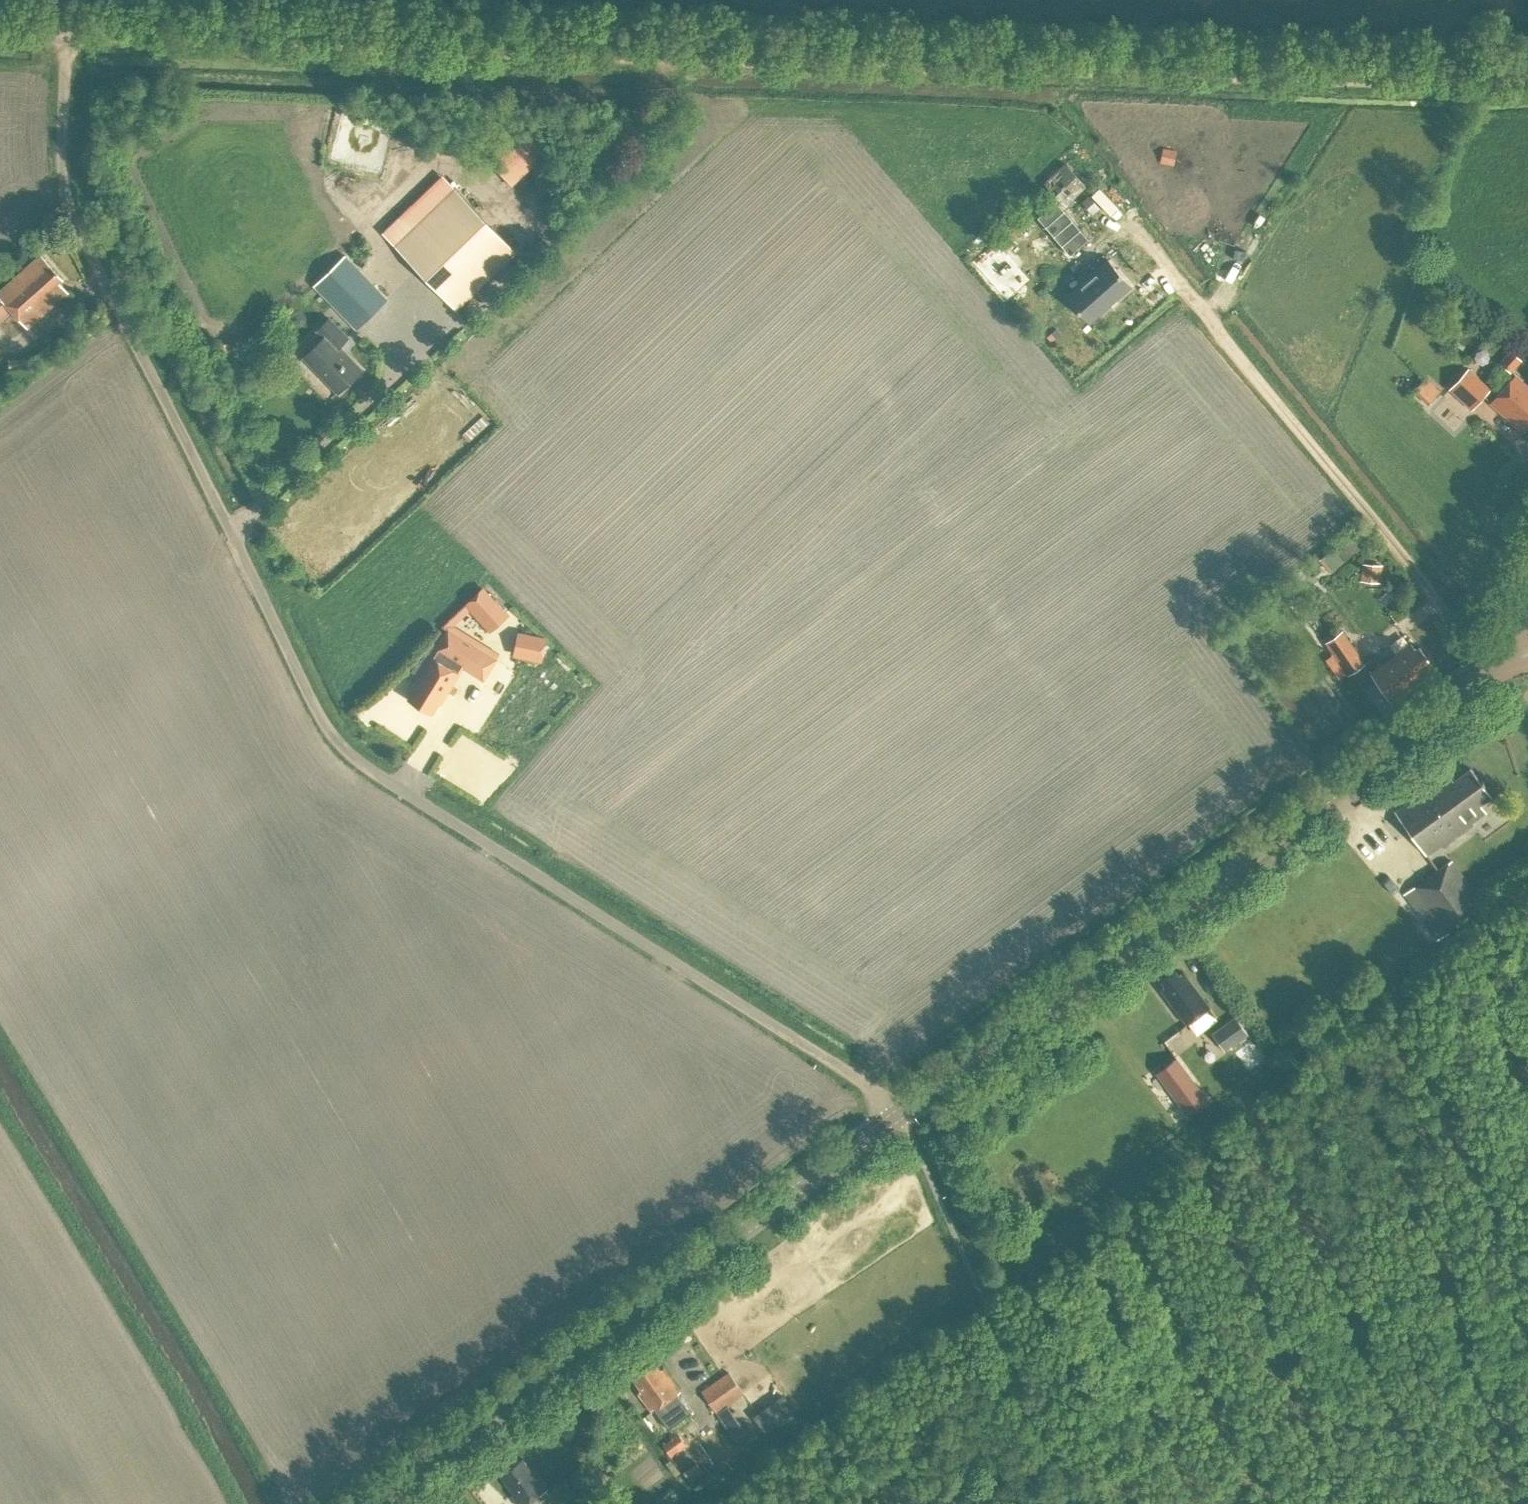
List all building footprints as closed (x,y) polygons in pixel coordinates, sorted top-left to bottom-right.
[(530,131),(494,164),(515,185),(550,152),(530,131)] [(516,252),(455,188),(395,246),(456,309),(516,252)] [(1063,200),(1041,214),(1070,256),(1091,242),(1063,200)] [(1,317),(11,309),(27,328),(68,292),(59,281),(63,278),(41,254),(0,290),(0,316),(1,317)] [(347,254),(316,286),(359,330),(391,298),(347,254)] [(1085,281),(1066,297),(1068,299),(1089,323),(1132,287),(1109,261),(1085,281)] [(317,330),(323,337),(304,356),(338,392),(361,370),(338,347),(348,337),(329,318),(317,330)] [(1509,349),(1498,363),(1509,372),(1521,359),(1509,349)] [(1470,409),(1483,396),(1461,375),(1448,388),(1470,409)] [(1515,375),(1491,402),(1522,430),(1527,423),(1527,388),(1515,375)] [(1440,391),(1426,378),(1414,391),(1428,404),(1440,391)] [(1325,558),(1336,570),(1363,547),(1352,535),(1325,558)] [(1362,581),(1383,584),(1386,566),(1365,562),(1362,581)] [(415,687),(408,698),(432,713),(439,702),(441,703),(462,667),(484,681),(498,658),(449,627),(431,656),(413,686),(415,687)] [(522,630),(515,655),(542,662),(549,638),(522,630)] [(1325,642),(1348,675),(1366,663),(1343,630),(1325,642)] [(1415,649),(1411,643),(1370,673),(1391,703),(1432,674),(1426,666),(1431,663),(1419,646),(1415,649)] [(1485,811),(1480,803),(1491,795),(1470,767),(1453,780),(1450,776),(1440,783),(1437,780),(1394,812),(1426,855),(1485,811)] [(1484,905),(1451,860),(1404,894),(1436,940),(1484,905)] [(1209,1007),(1183,971),(1178,975),(1175,970),(1161,980),(1165,985),(1160,989),(1187,1024),(1209,1007)] [(1235,1016),(1212,1032),(1224,1050),(1227,1048),(1237,1063),(1254,1051),(1243,1037),(1247,1033),(1235,1016)] [(1165,1041),(1177,1056),(1193,1044),(1181,1028),(1165,1041)] [(1156,1070),(1188,1113),(1208,1099),(1176,1055),(1156,1070)] [(632,1376),(641,1390),(638,1392),(652,1411),(655,1409),(663,1421),(685,1405),(677,1393),(680,1391),(663,1368),(660,1370),(653,1361),(632,1376)] [(729,1372),(702,1391),(716,1412),(743,1393),(729,1372)] [(750,1431),(732,1406),(721,1413),(738,1439),(750,1431)] [(678,1433),(662,1445),(671,1456),(686,1445),(678,1433)] [(514,1493),(511,1494),(519,1503),(546,1503),(553,1499),(546,1489),(548,1487),(538,1475),(536,1476),(522,1458),(500,1474),(514,1493)]
